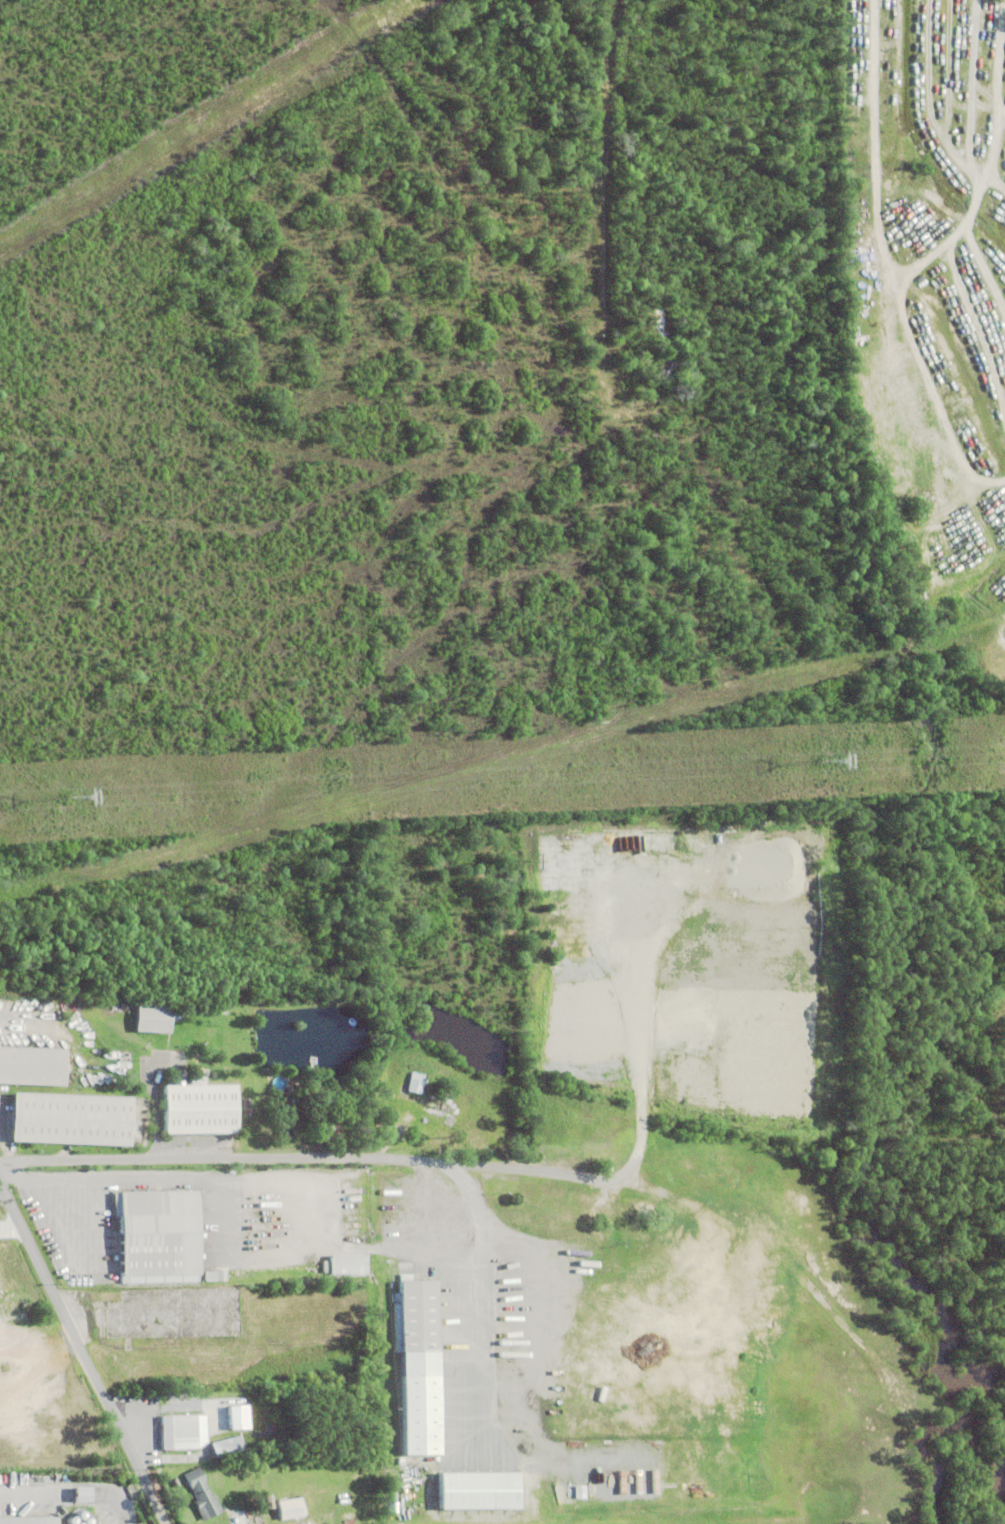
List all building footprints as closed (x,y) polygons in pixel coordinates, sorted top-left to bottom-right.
[(640,324),(652,309),(674,328),(661,342),(640,324)] [(902,377),(906,374),(913,381),(909,384),(902,377)] [(170,1019),(169,1034),(135,1032),(137,1004),(170,1006),(170,1013),(182,1013),(182,1020),(170,1019)] [(43,1040),(45,1035),(59,1039),(57,1044),(43,1040)] [(63,1086),(0,1084),(0,1047),(64,1049),(63,1086)] [(408,1092),(412,1072),(425,1075),(421,1094),(408,1092)] [(236,1085),(236,1134),(164,1135),(164,1086),(190,1086),(190,1077),(205,1077),(205,1085),(236,1085)] [(351,1095),(352,1085),(365,1086),(364,1096),(351,1095)] [(11,1142),(13,1093),(131,1098),(129,1147),(11,1142)] [(426,1108),(428,1100),(456,1105),(455,1114),(426,1108)] [(119,1193),(197,1191),(198,1283),(121,1285),(119,1193)] [(330,1258),(331,1258),(331,1256),(366,1255),(367,1274),(330,1275),(330,1258)] [(216,1272),(225,1272),(225,1281),(216,1281),(216,1272)] [(401,1303),(395,1303),(395,1294),(400,1294),(400,1282),(436,1281),(437,1353),(395,1353),(395,1341),(401,1341),(401,1303)] [(107,1310),(123,1309),(122,1292),(240,1289),(241,1337),(108,1341),(107,1310)] [(169,1411),(168,1411),(167,1408),(169,1408),(169,1403),(186,1403),(186,1412),(175,1412),(169,1412),(169,1411)] [(242,1429),(241,1405),(223,1406),(223,1430),(242,1429)] [(160,1417),(197,1416),(198,1450),(162,1451),(160,1417)] [(208,1457),(238,1453),(235,1437),(206,1442),(208,1457)] [(207,1489),(211,1495),(213,1494),(222,1513),(204,1522),(194,1503),(196,1502),(194,1496),(184,1475),(198,1469),(205,1483),(204,1483),(207,1489)] [(431,1510),(513,1509),(513,1472),(430,1473),(431,1510)] [(83,1487),(67,1487),(66,1502),(83,1502),(83,1487)] [(278,1502),(301,1499),(304,1518),(280,1521),(278,1502)] [(338,1508),(341,1523),(327,1523),(325,1510),(338,1508)]
